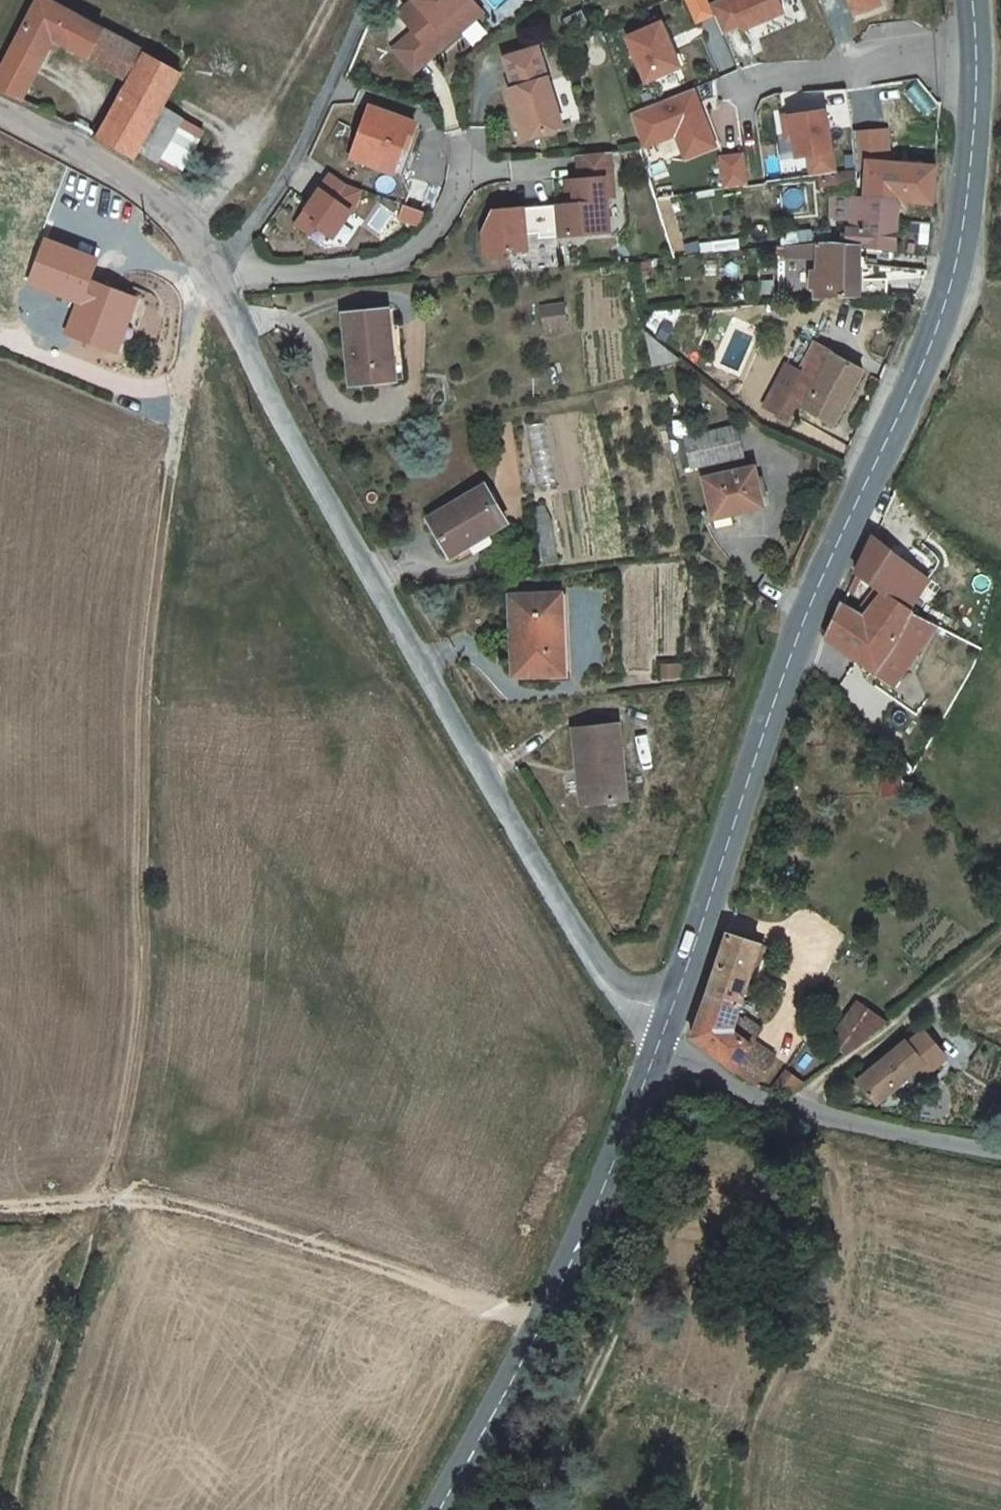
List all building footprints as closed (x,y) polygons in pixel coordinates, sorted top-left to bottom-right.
[(451,84),(477,60),(473,55),(495,35),(487,25),(502,12),(493,0),(449,0),(449,1),(454,8),(423,36),(441,57),(434,63),(451,84)] [(877,38),(901,29),(891,0),(862,0),(877,38)] [(756,51),(798,35),(787,4),(726,27),(730,36),(738,53),(754,46),(756,51)] [(730,36),(726,27),(717,8),(696,15),(709,43),(730,36)] [(100,76),(117,46),(55,13),(24,87),(66,104),(82,65),(100,76)] [(901,29),(877,38),(878,43),(903,34),(901,29)] [(408,72),(432,101),(451,84),(434,63),(441,57),(423,36),(419,40),(431,55),(408,72)] [(676,44),(641,57),(658,101),(693,88),(676,44)] [(162,70),(117,46),(100,76),(147,100),(162,70)] [(202,92),(162,70),(147,100),(132,133),(175,152),(186,127),(202,92)] [(583,152),(553,75),(520,88),(532,117),(528,119),(536,140),(539,139),(541,144),(538,145),(546,166),(583,152)] [(24,87),(14,109),(41,125),(54,131),(66,104),(24,87)] [(689,176),(721,172),(710,111),(643,139),(648,158),(686,152),(689,176)] [(230,147),(186,127),(175,152),(165,172),(210,192),(230,147)] [(806,160),(813,158),(817,177),(828,175),(832,195),(855,191),(844,129),(802,136),(806,160)] [(118,164),(159,186),(165,172),(175,152),(132,133),(118,164)] [(445,155),(400,138),(382,188),(422,203),(434,170),(439,172),(445,155)] [(910,153),(877,151),(877,183),(888,184),(908,186),(910,153)] [(505,259),(508,278),(550,272),(548,256),(561,255),(562,260),(631,250),(626,215),(634,214),(628,170),(594,174),(598,199),(591,200),(594,224),(538,231),(516,235),(505,259)] [(896,224),(915,225),(956,224),(956,189),(908,186),(888,184),(886,224),(896,224)] [(390,220),(376,215),(361,204),(325,254),(339,264),(345,256),(362,267),(384,237),(390,220)] [(911,278),(914,238),(915,225),(896,224),(886,224),(877,225),(875,246),(866,245),(865,259),(855,257),(854,274),(879,276),(911,278)] [(956,224),(915,225),(914,238),(954,239),(956,224)] [(854,274),(834,273),(829,325),(846,325),(900,327),(902,309),(875,308),(876,293),(879,276),(854,274)] [(566,325),(564,302),(540,304),(542,327),(566,325)] [(158,328),(110,310),(88,364),(136,383),(158,328)] [(416,344),(373,349),(378,417),(421,415),(416,344)] [(663,357),(658,356),(669,398),(691,386),(663,357)] [(883,398),(835,373),(818,406),(800,440),(798,445),(809,451),(817,435),(855,454),(883,398)] [(804,399),(786,433),(800,440),(818,406),(804,399)] [(751,454),(705,465),(712,494),(758,483),(751,454)] [(773,492),(721,508),(730,547),(784,534),(773,492)] [(451,551),(474,587),(531,551),(505,514),(451,551)] [(929,578),(874,536),(857,574),(882,593),(864,618),(843,606),(829,639),(891,683),(915,648),(929,621),(908,615),(914,598),(929,578)] [(590,627),(539,629),(542,709),(593,707),(590,627)] [(638,750),(596,754),(603,832),(645,828),(638,750)] [(884,795),(902,792),(900,776),(881,779),(884,795)] [(693,1033),(756,1084),(775,1055),(737,1030),(764,941),(730,928),(702,1006),(693,1033)] [(846,1054),(880,1025),(867,1006),(834,1035),(846,1054)] [(929,1036),(923,1035),(911,1044),(923,1067),(929,1075),(948,1059),(929,1036)] [(911,1044),(908,1041),(850,1089),(869,1111),(923,1067),(911,1044)] [(786,1097),(806,1081),(786,1069),(771,1091),(786,1097)]
